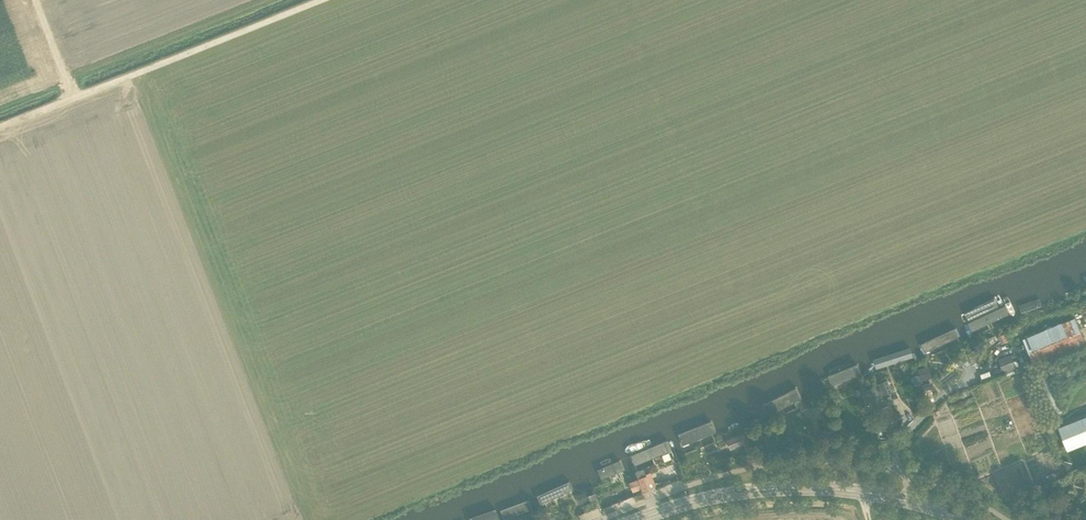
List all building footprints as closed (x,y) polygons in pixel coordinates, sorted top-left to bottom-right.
[(970,337),(1008,321),(1000,303),(962,319),(970,337)] [(1024,340),(1035,365),(1085,344),(1075,319),(1024,340)] [(922,359),(966,339),(957,321),(914,342),(922,359)] [(1002,344),(1008,341),(1005,334),(999,336),(1002,344)] [(874,373),(919,358),(914,342),(869,357),(874,373)] [(979,349),(969,352),(974,363),(983,360),(979,349)] [(962,364),(963,366),(969,364),(964,352),(958,354),(959,356),(957,357),(960,365),(962,364)] [(999,360),(1004,372),(1017,367),(1012,355),(999,360)] [(823,391),(865,374),(859,359),(817,377),(823,391)] [(922,380),(929,379),(926,367),(919,368),(922,380)] [(1041,380),(1055,415),(1064,411),(1050,376),(1041,380)] [(1074,413),(1085,409),(1085,378),(1064,385),(1074,413)] [(890,404),(890,403),(885,398),(884,394),(892,391),(887,379),(879,382),(881,388),(877,389),(876,387),(869,389),(862,392),(866,405),(874,402),(876,402),(880,410),(879,410),(885,423),(897,418),(891,404),(890,404)] [(922,384),(924,392),(931,390),(929,383),(922,384)] [(818,405),(823,418),(830,416),(826,403),(818,405)] [(800,407),(803,419),(815,415),(812,404),(800,407)] [(679,454),(722,437),(713,415),(670,432),(679,454)] [(1069,449),(1085,442),(1085,418),(1061,428),(1069,449)] [(631,472),(679,454),(670,432),(623,450),(631,472)] [(740,444),(746,459),(753,456),(745,434),(727,441),(730,449),(740,444)] [(596,485),(631,472),(623,450),(587,464),(596,485)] [(1035,453),(1030,455),(1039,481),(1045,479),(1035,453)] [(1065,463),(1063,470),(1070,471),(1071,465),(1065,463)] [(638,478),(628,482),(633,493),(641,490),(643,492),(657,487),(652,476),(654,476),(652,471),(646,474),(644,469),(635,472),(638,478)] [(541,509),(577,492),(570,475),(533,492),(541,509)] [(590,501),(589,497),(587,491),(578,494),(582,504),(590,501)] [(541,509),(533,492),(494,504),(501,519),(509,519),(541,509)] [(594,509),(600,506),(595,494),(589,497),(590,501),(594,509)] [(494,504),(466,517),(468,519),(501,519),(494,504)] [(591,508),(574,513),(576,519),(585,519),(593,517),(591,508)]
